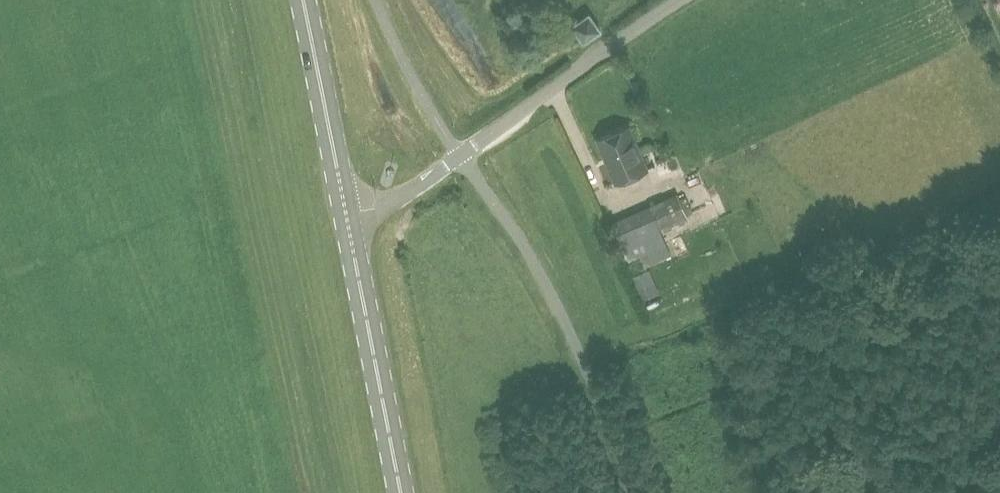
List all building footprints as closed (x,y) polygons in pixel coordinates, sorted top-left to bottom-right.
[(571,25),(583,43),(602,30),(589,12),(571,25)] [(652,171),(633,128),(603,141),(621,184),(652,171)] [(678,192),(614,220),(630,258),(665,243),(658,228),(688,215),(678,192)] [(631,276),(641,300),(659,293),(649,269),(631,276)]
